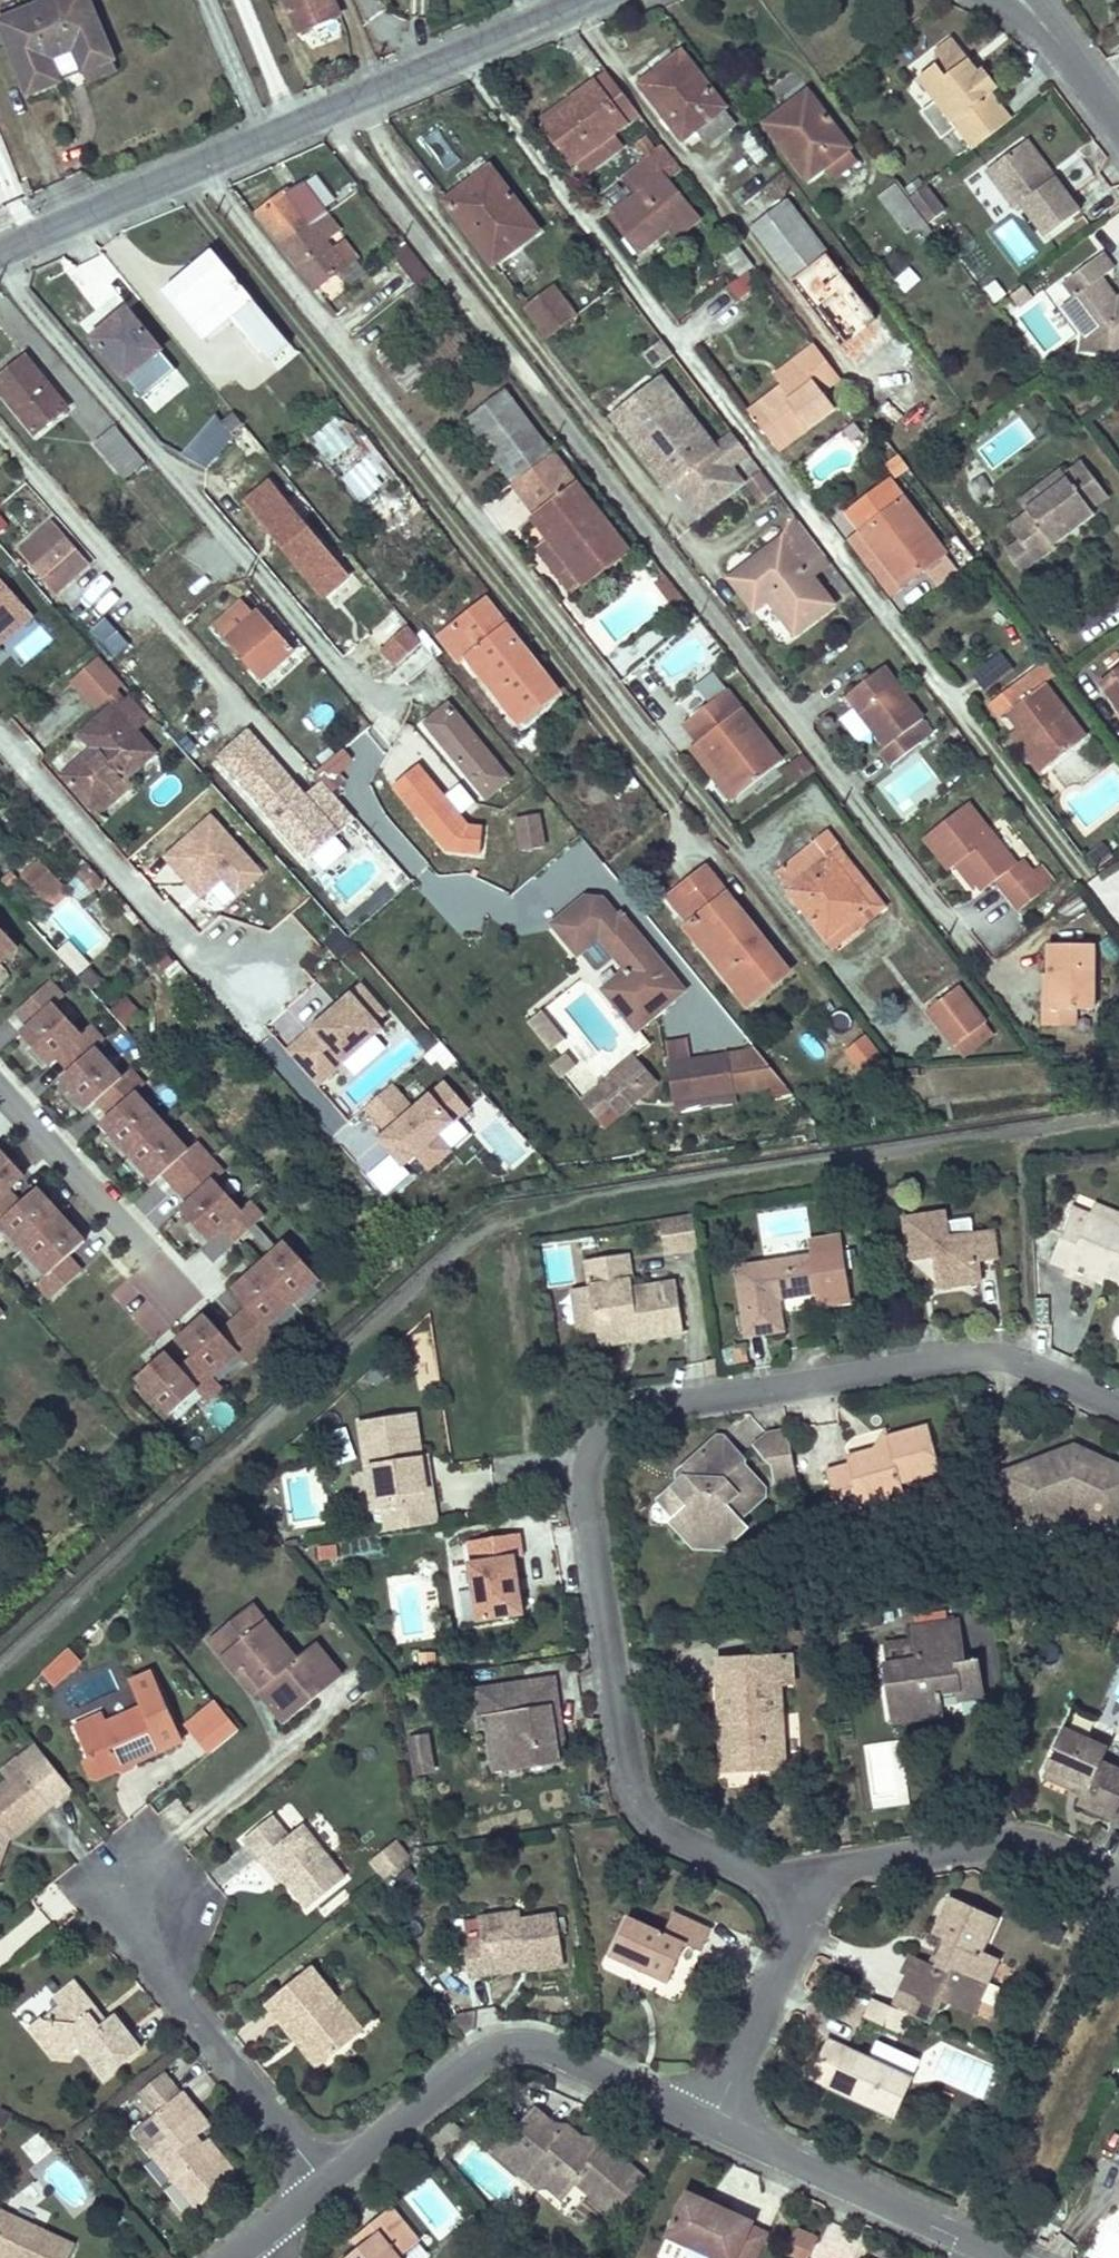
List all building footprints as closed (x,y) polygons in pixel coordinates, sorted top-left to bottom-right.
[(83,70),(111,59),(88,0),(50,0),(0,20),(0,26),(27,93),(83,70)] [(298,31),(338,14),(332,0),(285,0),(298,31)] [(918,79),(972,150),(1011,120),(991,93),(997,88),(983,70),(977,74),(951,39),(935,51),(933,68),(918,79)] [(680,51),(657,69),(661,75),(684,57),(680,51)] [(661,75),(657,69),(639,82),(681,138),(694,128),(704,142),(731,122),(722,109),(723,108),(684,57),(661,75)] [(111,59),(83,70),(86,80),(116,68),(111,59)] [(606,73),(575,95),(579,101),(570,107),(554,119),(544,127),(571,162),(576,158),(612,132),(637,114),(606,73)] [(807,92),(783,110),(787,116),(811,98),(807,92)] [(575,95),(566,102),(570,107),(579,101),(575,95)] [(787,116),(783,110),(765,123),(805,178),(823,165),(832,178),(857,160),(811,98),(787,116)] [(570,107),(566,102),(550,113),(540,121),(544,127),(554,119),(570,107)] [(624,148),(612,132),(576,158),(588,174),(624,148)] [(749,134),(737,142),(754,165),(766,156),(749,134)] [(1027,142),(1020,148),(1048,184),(1055,178),(1027,142)] [(606,214),(622,234),(644,217),(648,223),(656,216),(665,227),(672,236),(695,219),(663,178),(678,167),(658,143),(619,173),(634,192),(606,214)] [(1048,184),(1020,148),(987,173),(1014,210),(1021,205),(1046,237),(1080,212),(1055,178),(1048,184)] [(488,168),(462,187),(467,194),(493,174),(488,168)] [(467,194),(462,187),(444,201),(492,265),(536,232),(493,174),(467,194)] [(914,197),(927,188),(922,180),(909,190),(914,197)] [(905,234),(916,226),(922,222),(895,184),(878,196),(905,234)] [(947,214),(927,188),(914,197),(911,200),(931,226),(947,214)] [(255,212),(282,245),(310,224),(284,190),(255,212)] [(875,320),(786,200),(749,227),(839,347),(875,320)] [(644,217),(622,234),(635,251),(665,227),(656,216),(648,223),(644,217)] [(922,222),(916,226),(924,237),(931,233),(922,222)] [(310,224),(282,245),(313,287),(335,271),(347,286),(364,273),(352,259),(343,266),(310,224)] [(402,243),(389,252),(414,285),(427,275),(402,243)] [(211,251),(162,291),(202,340),(231,316),(269,361),(289,345),(211,251)] [(1110,357),(1113,335),(1118,335),(1118,299),(1118,300),(1109,299),(1098,284),(1115,271),(1103,255),(1065,284),(1086,313),(1080,354),(1110,357)] [(903,294),(921,282),(911,268),(893,279),(903,294)] [(414,285),(403,294),(415,308),(439,290),(427,275),(414,285)] [(551,288),(524,308),(545,336),(572,316),(551,288)] [(696,305),(690,310),(699,319),(703,314),(696,305)] [(126,309),(91,338),(125,378),(159,350),(126,309)] [(1110,357),(1118,350),(1118,335),(1113,335),(1110,357)] [(672,355),(660,339),(641,353),(653,369),(672,355)] [(782,387),(767,399),(796,437),(832,409),(820,394),(838,379),(813,346),(794,360),(802,372),(782,387)] [(7,384),(0,390),(34,434),(67,409),(24,357),(0,376),(7,384)] [(794,360),(774,376),(782,387),(802,372),(794,360)] [(616,425),(665,387),(659,378),(609,417),(616,425)] [(712,448),(665,387),(616,425),(665,488),(670,484),(680,476),(675,469),(681,465),(714,508),(743,485),(744,484),(732,468),(748,456),(731,433),(712,448)] [(504,390),(465,421),(536,515),(576,485),(504,390)] [(796,437),(767,399),(748,414),(777,452),(796,437)] [(233,415),(222,423),(229,433),(240,424),(233,415)] [(370,443),(357,426),(338,417),(314,438),(338,470),(370,443)] [(113,427),(93,444),(124,479),(143,463),(113,427)] [(454,550),(370,443),(338,470),(366,507),(370,504),(385,523),(381,526),(421,578),(454,550)] [(899,456),(887,465),(898,481),(911,472),(899,456)] [(714,508),(681,465),(675,469),(680,476),(670,484),(698,520),(714,508)] [(1070,486),(1040,508),(1063,539),(1094,516),(1090,511),(1106,498),(1082,465),(1064,478),(1070,486)] [(744,484),(743,485),(758,503),(775,490),(769,483),(761,472),(744,484)] [(1061,473),(1030,496),(1031,496),(1040,508),(1070,486),(1064,478),(1061,473)] [(351,581),(275,482),(245,505),(321,604),(351,581)] [(888,594),(899,585),(905,581),(922,568),(942,553),(889,482),(852,510),(846,514),(835,523),(888,594)] [(534,520),(549,540),(582,586),(627,552),(578,488),(534,520)] [(1030,496),(1018,505),(1024,514),(1027,518),(1040,508),(1031,496),(1030,496)] [(1024,514),(1007,527),(1018,542),(1035,565),(1056,550),(1053,547),(1063,539),(1040,508),(1027,518),(1024,514)] [(777,556),(771,547),(729,578),(753,610),(766,600),(794,635),(833,605),(812,577),(830,563),(794,515),(782,538),(789,547),(777,556)] [(31,563),(62,536),(50,523),(19,550),(31,563)] [(62,536),(31,563),(57,594),(87,566),(62,536)] [(782,538),(771,547),(777,556),(789,547),(782,538)] [(582,586),(549,540),(536,550),(570,594),(582,586)] [(1035,565),(1018,542),(1005,551),(1022,574),(1035,565)] [(956,571),(942,553),(922,568),(936,586),(956,571)] [(26,611),(0,582),(0,634),(26,611)] [(243,602),(214,628),(260,680),(293,651),(259,613),(255,617),(243,602)] [(484,602),(445,632),(466,657),(517,723),(556,694),(484,602)] [(0,634),(0,642),(30,616),(26,611),(0,634)] [(89,632),(113,661),(128,647),(105,619),(89,632)] [(425,644),(409,626),(379,654),(395,671),(425,644)] [(466,657),(445,632),(438,637),(458,663),(466,657)] [(1011,670),(1001,656),(974,676),(984,690),(1011,670)] [(121,688),(98,660),(70,683),(92,711),(121,688)] [(920,743),(910,729),(920,721),(922,719),(883,668),(846,695),(885,747),(881,750),(891,764),(920,743)] [(1100,685),(1118,710),(1118,670),(1100,685)] [(1029,672),(1017,682),(1028,697),(1040,687),(1029,672)] [(707,705),(725,691),(713,675),(695,689),(707,705)] [(1028,697),(1017,682),(988,704),(999,719),(1006,714),(1017,728),(1046,767),(1084,737),(1043,684),(1040,687),(1028,697)] [(683,723),(698,742),(737,794),(779,763),(725,691),(707,705),(683,723)] [(90,808),(93,806),(126,777),(153,753),(135,731),(146,720),(129,700),(116,710),(113,707),(82,734),(94,749),(63,776),(90,808)] [(425,722),(447,750),(451,747),(458,755),(454,758),(485,796),(506,778),(447,705),(425,722)] [(920,721),(910,729),(920,743),(931,735),(920,721)] [(1046,767),(1017,728),(1010,733),(1039,772),(1046,767)] [(218,759),(261,810),(294,783),(251,731),(218,759)] [(737,794),(698,742),(689,749),(728,802),(737,794)] [(451,747),(447,750),(454,758),(458,755),(451,747)] [(353,765),(345,754),(319,774),(328,784),(338,777),(353,765)] [(804,755),(785,767),(796,783),(814,771),(804,755)] [(126,777),(93,806),(98,812),(132,784),(126,777)] [(338,777),(328,784),(334,793),(344,785),(338,777)] [(306,798),(294,783),(261,810),(304,862),(310,858),(334,838),(337,835),(306,798)] [(321,785),(306,798),(337,835),(352,822),(321,785)] [(947,870),(954,865),(959,861),(977,886),(980,890),(994,881),(1003,893),(1031,873),(1022,860),(1014,865),(966,803),(923,837),(947,870)] [(552,811),(515,818),(521,851),(558,844),(552,811)] [(263,879),(210,818),(186,838),(223,881),(239,900),(263,879)] [(828,832),(815,840),(826,855),(829,855),(867,903),(824,937),(833,948),(885,907),(828,832)] [(223,881),(186,838),(163,859),(199,901),(223,881)] [(334,838),(310,858),(322,873),(347,853),(334,838)] [(815,840),(774,872),(824,937),(867,903),(829,855),(826,855),(815,840)] [(21,874),(31,885),(47,870),(38,860),(21,874)] [(959,861),(954,865),(973,890),(977,886),(959,861)] [(106,880),(90,862),(79,873),(94,891),(106,880)] [(668,896),(690,925),(692,923),(707,940),(700,945),(724,977),(729,974),(751,1001),(787,973),(754,931),(751,933),(734,913),(738,910),(704,868),(668,896)] [(1031,873),(1003,893),(1017,911),(1051,885),(1038,868),(1031,873)] [(47,870),(31,885),(47,903),(62,888),(47,870)] [(220,886),(203,902),(216,915),(233,900),(220,886)] [(577,951),(597,934),(615,919),(601,901),(587,899),(555,924),(562,933),(577,951)] [(754,931),(738,910),(734,913),(751,933),(754,931)] [(615,919),(597,934),(626,970),(604,989),(635,1028),(680,993),(626,924),(630,921),(625,915),(621,918),(620,916),(615,919)] [(690,925),(686,928),(700,945),(707,940),(692,923),(690,925)] [(8,939),(0,929),(0,946),(8,939)] [(0,946),(0,961),(16,947),(8,939),(0,946)] [(1048,944),(1047,973),(1047,975),(1052,975),(1051,1008),(1075,1010),(1091,1010),(1092,945),(1048,944)] [(593,972),(608,962),(598,946),(583,956),(593,972)] [(175,964),(162,948),(147,959),(161,976),(175,964)] [(1047,975),(1047,973),(1043,973),(1041,1025),(1074,1027),(1075,1010),(1051,1008),(1052,975),(1047,975)] [(729,974),(724,977),(746,1005),(751,1001),(729,974)] [(48,980),(18,1007),(31,1021),(18,1034),(45,1064),(59,1052),(59,1051),(79,1033),(78,1032),(53,1004),(62,996),(48,980)] [(954,987),(926,1010),(953,1046),(983,1024),(954,987)] [(363,991),(288,1057),(313,1084),(378,1028),(388,1019),(363,991)] [(566,1040),(544,1012),(527,1025),(550,1053),(566,1040)] [(59,1051),(59,1052),(71,1066),(58,1078),(85,1108),(99,1096),(119,1077),(93,1048),(102,1040),(88,1024),(78,1032),(79,1033),(59,1051)] [(991,1035),(983,1024),(953,1046),(962,1058),(991,1035)] [(384,1035),(378,1028),(313,1084),(319,1091),(384,1035)] [(849,1050),(866,1072),(881,1061),(864,1039),(849,1050)] [(576,1067),(567,1056),(551,1069),(559,1080),(576,1067)] [(729,1056),(667,1065),(675,1116),(736,1107),(729,1056)] [(656,1084),(634,1060),(586,1103),(608,1128),(656,1084)] [(881,1061),(866,1072),(870,1077),(889,1073),(889,1071),(881,1061)] [(99,1096),(112,1110),(98,1122),(124,1151),(159,1121),(133,1092),(142,1084),(128,1068),(119,1077),(99,1096)] [(386,1137),(380,1143),(404,1170),(415,1160),(441,1138),(473,1109),(449,1082),(416,1111),(386,1137)] [(364,1113),(386,1137),(416,1111),(394,1086),(364,1113)] [(124,1151),(125,1152),(151,1181),(165,1169),(178,1183),(207,1156),(194,1141),(185,1150),(159,1121),(124,1151)] [(454,1152),(441,1138),(415,1160),(429,1175),(454,1152)] [(4,1188),(5,1189),(22,1174),(0,1150),(0,1192),(4,1188)] [(207,1156),(178,1183),(190,1197),(177,1209),(204,1240),(218,1228),(218,1227),(238,1209),(238,1208),(214,1182),(223,1173),(207,1156)] [(20,1248),(58,1214),(34,1187),(17,1203),(5,1189),(4,1188),(0,1192),(0,1226),(20,1248)] [(218,1227),(218,1228),(231,1242),(233,1240),(261,1215),(247,1200),(238,1208),(238,1209),(218,1227)] [(938,1260),(943,1263),(940,1267),(956,1280),(985,1275),(984,1262),(1001,1259),(997,1229),(956,1235),(952,1213),(908,1219),(915,1263),(938,1260)] [(33,1283),(47,1298),(78,1271),(65,1256),(82,1240),(58,1214),(20,1248),(43,1274),(33,1283)] [(699,1247),(694,1214),(662,1219),(667,1252),(699,1247)] [(1093,1214),(1090,1221),(1073,1214),(1062,1241),(1054,1261),(1070,1269),(1073,1262),(1109,1277),(1118,1282),(1118,1225),(1093,1214)] [(1062,1241),(1044,1233),(1036,1253),(1054,1261),(1062,1241)] [(846,1253),(845,1238),(816,1242),(818,1257),(846,1253)] [(284,1240),(256,1265),(290,1303),(318,1277),(284,1240)] [(818,1257),(741,1266),(750,1337),(786,1333),(782,1300),(820,1295),(822,1309),(853,1305),(846,1253),(818,1257)] [(594,1291),(600,1333),(640,1328),(641,1339),(686,1334),(679,1283),(636,1289),(631,1254),(590,1259),(594,1291)] [(1109,1277),(1073,1262),(1070,1269),(1106,1284),(1109,1277)] [(230,1318),(259,1350),(275,1335),(265,1325),(290,1303),(256,1265),(236,1283),(229,1289),(244,1306),(230,1318)] [(940,1267),(944,1288),(987,1281),(985,1275),(956,1280),(940,1267)] [(583,1335),(600,1333),(594,1291),(577,1294),(583,1335)] [(202,1314),(174,1339),(190,1355),(209,1376),(209,1375),(236,1351),(246,1362),(259,1350),(230,1318),(217,1330),(202,1314)] [(640,1328),(600,1333),(602,1345),(641,1339),(640,1328)] [(723,1351),(725,1367),(746,1365),(744,1349),(723,1351)] [(161,1351),(132,1377),(166,1415),(193,1389),(203,1400),(219,1386),(209,1375),(209,1376),(190,1355),(176,1368),(161,1351)] [(721,1375),(719,1361),(707,1363),(710,1377),(721,1375)] [(382,1511),(391,1509),(395,1531),(440,1524),(437,1502),(430,1504),(424,1457),(418,1415),(369,1423),(382,1511)] [(865,1513),(863,1505),(904,1494),(901,1482),(941,1471),(930,1430),(888,1440),(890,1449),(885,1450),(874,1454),(858,1457),(853,1469),(832,1474),(844,1519),(865,1513)] [(796,1479),(789,1432),(770,1435),(757,1447),(770,1460),(774,1459),(777,1482),(796,1479)] [(885,1433),(874,1454),(885,1450),(890,1449),(888,1440),(887,1433),(885,1433)] [(724,1437),(701,1456),(713,1469),(734,1449),(724,1437)] [(1004,1473),(1023,1526),(1042,1536),(1047,1527),(1053,1525),(1049,1516),(1075,1506),(1088,1512),(1118,1527),(1118,1463),(1103,1454),(1100,1461),(1083,1453),(1079,1443),(1030,1461),(1031,1463),(1004,1473)] [(1103,1454),(1079,1443),(1083,1453),(1100,1461),(1103,1454)] [(693,1539),(721,1540),(742,1521),(766,1500),(766,1493),(744,1467),(747,1464),(734,1449),(713,1469),(701,1456),(679,1475),(685,1482),(689,1487),(681,1494),(676,1489),(661,1503),(676,1520),(672,1523),(685,1538),(689,1535),(693,1539)] [(424,1457),(430,1504),(437,1502),(430,1456),(424,1457)] [(681,1494),(689,1487),(685,1482),(676,1489),(681,1494)] [(1075,1506),(1049,1516),(1053,1525),(1088,1512),(1075,1506)] [(750,1530),(742,1521),(721,1540),(693,1539),(689,1535),(685,1538),(695,1550),(726,1551),(750,1530)] [(479,1622),(526,1615),(517,1558),(524,1557),(521,1535),(470,1543),(474,1565),(471,1565),(479,1622)] [(336,1545),(316,1548),(318,1561),(338,1558),(336,1545)] [(253,1605),(233,1620),(247,1638),(257,1630),(272,1648),(281,1640),(253,1605)] [(343,1675),(317,1644),(297,1660),(281,1640),(272,1648),(257,1630),(247,1638),(233,1620),(210,1639),(239,1675),(248,1668),(265,1689),(259,1693),(284,1723),(343,1675)] [(959,1703),(985,1700),(980,1663),(965,1665),(956,1666),(955,1657),(964,1657),(959,1622),(915,1628),(916,1641),(886,1645),(889,1664),(886,1665),(893,1711),(942,1705),(941,1702),(940,1696),(958,1694),(959,1699),(959,1703)] [(54,1691),(82,1666),(68,1650),(40,1675),(54,1691)] [(956,1666),(965,1665),(964,1657),(955,1657),(956,1666)] [(737,1772),(785,1770),(782,1686),(795,1686),(794,1659),(718,1662),(720,1726),(735,1725),(737,1772)] [(248,1668),(239,1675),(256,1695),(259,1693),(265,1689),(248,1668)] [(139,1710),(163,1699),(152,1675),(128,1686),(139,1710)] [(477,1694),(481,1718),(509,1714),(518,1774),(560,1767),(557,1751),(551,1708),(558,1707),(555,1683),(477,1694)] [(959,1699),(958,1694),(940,1696),(941,1702),(959,1699)] [(139,1710),(107,1725),(94,1731),(84,1745),(90,1758),(84,1761),(91,1776),(97,1780),(182,1741),(163,1699),(139,1710)] [(238,1731),(215,1705),(189,1728),(211,1754),(238,1731)] [(942,1705),(893,1711),(894,1723),(944,1717),(942,1705)] [(564,1750),(558,1707),(551,1708),(557,1751),(564,1750)] [(102,1714),(76,1727),(84,1745),(94,1731),(107,1725),(102,1714)] [(518,1774),(509,1714),(481,1718),(482,1730),(488,1729),(495,1777),(518,1774)] [(735,1725),(720,1726),(722,1773),(737,1772),(735,1725)] [(1118,1806),(1118,1770),(1101,1761),(1106,1750),(1067,1732),(1049,1770),(1088,1789),(1084,1797),(1080,1805),(1112,1820),(1118,1806)] [(411,1740),(417,1775),(433,1772),(428,1737),(411,1740)] [(0,1788),(0,1845),(2,1839),(8,1835),(12,1839),(56,1805),(17,1757),(2,1770),(10,1780),(0,1788)] [(1084,1797),(1088,1789),(1049,1770),(1045,1779),(1084,1797)] [(298,1829),(285,1840),(269,1820),(241,1844),(257,1864),(262,1859),(283,1884),(306,1912),(342,1881),(298,1829)] [(11,1841),(12,1839),(8,1835),(2,1839),(0,1845),(0,1870),(11,1841)] [(410,1859),(396,1842),(392,1846),(405,1863),(410,1859)] [(405,1863),(392,1846),(371,1863),(385,1879),(405,1863)] [(283,1884),(262,1859),(257,1864),(277,1888),(283,1884)] [(1095,1901),(1080,1893),(1075,1903),(1090,1911),(1095,1901)] [(983,1954),(998,1921),(951,1899),(935,1933),(943,1936),(948,1938),(938,1958),(940,1960),(936,1969),(930,1965),(909,1956),(902,1970),(909,1974),(901,1990),(939,2008),(943,1999),(949,1988),(982,2003),(1000,1962),(983,1954)] [(558,1916),(523,1921),(522,1913),(478,1920),(481,1940),(464,1943),(470,1979),(487,1976),(486,1969),(525,1964),(526,1971),(527,1973),(565,1967),(558,1916)] [(701,1953),(712,1931),(675,1914),(664,1934),(630,1918),(612,1956),(670,1985),(688,1947),(701,1953)] [(943,1936),(930,1965),(936,1969),(940,1960),(938,1958),(948,1938),(943,1936)] [(526,1971),(525,1964),(486,1969),(487,1976),(526,1971)] [(325,2066),(365,2032),(313,1968),(268,2005),(293,2036),(298,2032),(325,2066)] [(94,2004),(77,1983),(57,1999),(64,2008),(72,2018),(63,2026),(48,2027),(45,2023),(34,2031),(50,2052),(77,2054),(81,2051),(104,2080),(143,2050),(117,2017),(109,2023),(101,2030),(90,2017),(94,2004)] [(949,1988),(943,1999),(976,2015),(982,2003),(949,1988)] [(931,2025),(939,2008),(901,1990),(893,2007),(903,2012),(912,2016),(931,2025)] [(875,1999),(866,2017),(894,2030),(903,2012),(893,2007),(875,1999)] [(101,2030),(109,2023),(94,2004),(90,2017),(101,2030)] [(63,2026),(72,2018),(64,2008),(45,2023),(48,2027),(63,2026)] [(903,2012),(894,2030),(904,2034),(912,2016),(903,2012)] [(298,2032),(293,2036),(320,2069),(325,2066),(298,2032)] [(825,2087),(845,2045),(824,2035),(804,2077),(825,2087)] [(872,2037),(864,2054),(889,2066),(897,2049),(872,2037)] [(864,2054),(845,2045),(825,2087),(891,2119),(911,2076),(889,2066),(864,2054)] [(209,2127),(165,2070),(135,2093),(153,2117),(133,2133),(189,2201),(224,2173),(202,2147),(194,2152),(188,2144),(195,2138),(209,2127)] [(538,2167),(569,2196),(581,2183),(612,2211),(643,2176),(608,2144),(599,2154),(589,2145),(556,2116),(550,2123),(527,2103),(513,2119),(490,2144),(528,2179),(538,2167)] [(513,2119),(501,2107),(477,2133),(490,2144),(513,2119)] [(589,2145),(599,2154),(608,2144),(597,2136),(589,2145)] [(202,2147),(195,2138),(188,2144),(194,2152),(202,2147)] [(210,2140),(202,2147),(224,2173),(189,2201),(195,2209),(237,2174),(210,2140)] [(564,2202),(569,2196),(538,2167),(528,2179),(543,2192),(552,2192),(564,2202)] [(712,2257),(758,2257),(768,2236),(752,2229),(753,2224),(729,2213),(712,2205),(689,2194),(669,2238),(712,2257)] [(712,2205),(729,2213),(731,2208),(715,2200),(712,2205)] [(421,2242),(393,2207),(371,2225),(378,2234),(361,2248),(349,2257),(402,2257),(421,2242)] [(0,2210),(0,2257),(71,2257),(77,2246),(0,2210)] [(378,2234),(371,2225),(354,2239),(361,2248),(378,2234)] [(794,2226),(778,2257),(805,2257),(815,2237),(794,2226)]
